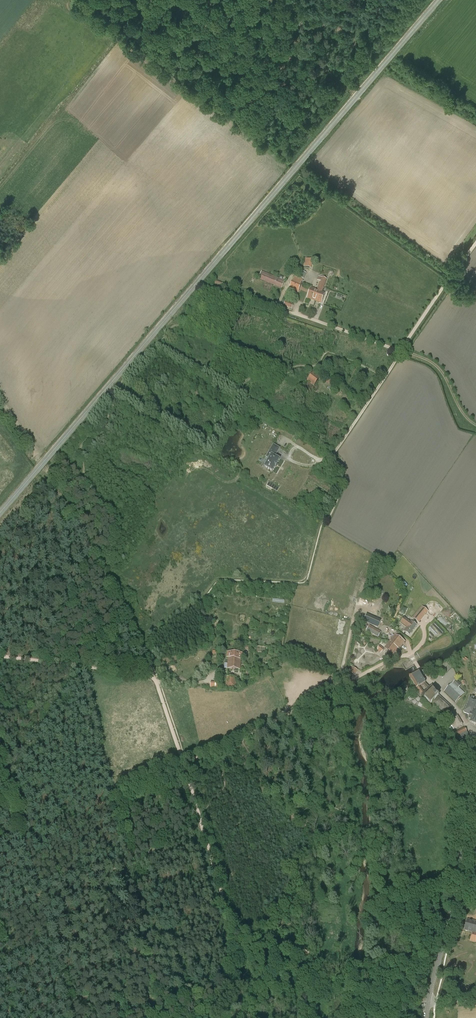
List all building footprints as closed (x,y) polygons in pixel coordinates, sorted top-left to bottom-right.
[(305,259),(304,267),(311,268),(313,260),(305,259)] [(258,279),(281,288),(285,281),(262,271),(258,279)] [(298,277),(304,279),(306,273),(301,271),(298,277)] [(307,298),(321,304),(325,293),(322,292),(327,280),(319,277),(317,281),(320,282),(317,290),(311,287),(307,298)] [(302,282),(294,279),(293,279),(289,289),(298,293),(302,283),(302,282)] [(213,285),(220,288),(222,283),(215,280),(213,285)] [(321,377),(314,371),(307,380),(314,385),(321,377)] [(328,375),(324,381),(331,385),(335,379),(328,375)] [(275,456),(280,448),(273,445),(266,457),(269,459),(264,467),(272,471),(275,467),(276,467),(278,464),(277,464),(280,459),(275,456)] [(416,613),(421,617),(426,610),(421,607),(416,613)] [(364,618),(378,624),(379,618),(365,613),(364,618)] [(404,631),(409,635),(417,625),(411,621),(411,622),(404,617),(400,622),(407,627),(404,631)] [(433,625),(443,633),(446,629),(435,622),(433,625)] [(369,625),(366,630),(378,636),(381,631),(378,630),(374,627),(369,625)] [(390,641),(389,642),(391,644),(392,643),(396,646),(396,647),(399,649),(405,642),(395,634),(391,639),(392,640),(390,641)] [(391,644),(389,642),(385,648),(394,655),(399,649),(396,647),(396,646),(392,643),(391,644)] [(228,658),(228,668),(240,669),(241,659),(242,660),(242,653),(228,652),(227,657),(228,658)] [(348,671),(355,676),(358,671),(351,666),(348,671)] [(433,702),(444,713),(451,706),(439,695),(439,696),(434,691),(430,687),(424,692),(420,686),(425,683),(423,679),(422,680),(417,671),(409,675),(412,679),(417,688),(422,695),(425,698),(424,698),(428,702),(426,704),(428,706),(433,702)] [(226,686),(236,687),(236,677),(227,676),(226,686)] [(457,679),(445,691),(455,702),(464,693),(459,687),(462,684),(457,679)] [(470,722),(475,724),(475,698),(470,696),(464,712),(472,716),(470,722)] [(449,721),(454,729),(463,724),(457,716),(449,721)] [(453,734),(456,740),(459,739),(460,741),(469,737),(465,728),(456,732),(456,733),(453,734)] [(464,930),(472,932),(470,940),(475,942),(475,941),(475,922),(467,919),(464,930)]
